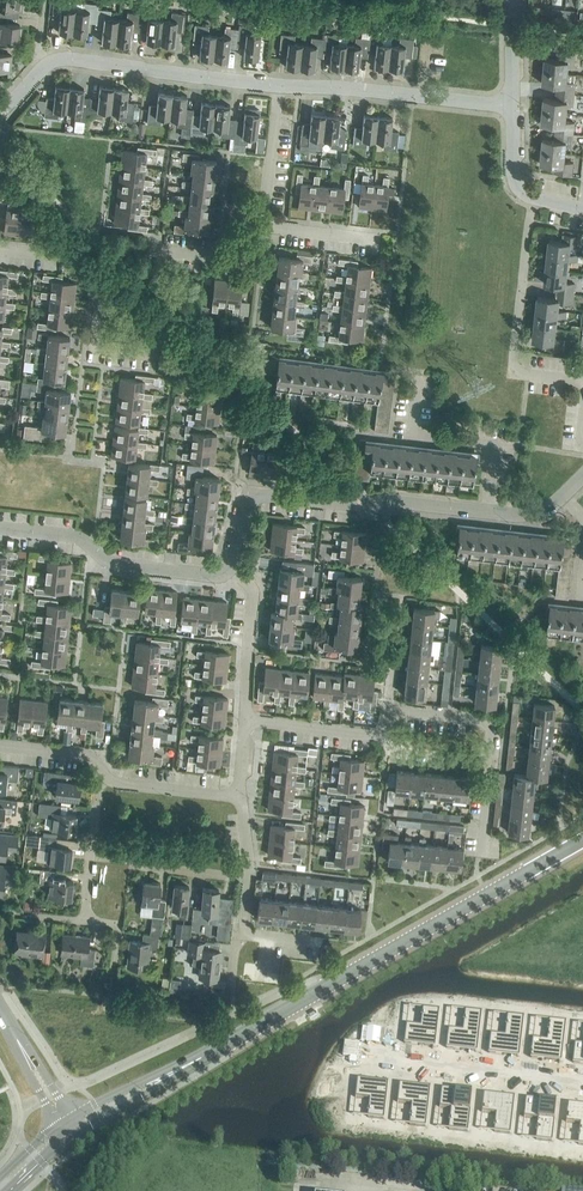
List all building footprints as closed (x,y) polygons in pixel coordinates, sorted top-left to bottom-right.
[(2,15),(6,16),(6,9),(22,11),(23,0),(0,0),(0,15),(2,15)] [(75,9),(67,8),(68,1),(63,0),(54,0),(52,18),(59,19),(58,32),(72,33),(75,9)] [(97,9),(98,4),(84,2),(83,10),(75,9),(72,33),(87,35),(88,22),(95,23),(96,23),(97,9)] [(551,8),(532,6),(531,13),(550,16),(551,8)] [(241,8),(239,24),(245,25),(245,21),(247,21),(248,16),(250,17),(251,9),(241,8)] [(116,43),(118,18),(110,17),(111,10),(97,9),(96,23),(95,23),(95,27),(103,28),(101,41),(116,43)] [(160,43),(163,18),(154,18),(155,10),(141,9),(141,13),(139,27),(140,27),(147,28),(145,41),(160,43)] [(139,32),(140,27),(139,27),(141,13),(127,12),(127,19),(118,18),(116,43),(130,45),(131,31),(139,32)] [(183,32),(185,13),(172,12),(171,19),(163,18),(160,43),(174,45),(176,31),(183,32)] [(2,15),(0,15),(0,39),(18,41),(20,25),(1,23),(2,15)] [(213,59),(216,34),(208,33),(209,26),(195,24),(193,43),(200,44),(199,57),(213,59)] [(253,26),(245,25),(239,24),(239,29),(237,43),(245,44),(243,57),(258,59),(261,34),(252,33),(253,26)] [(237,48),(237,43),(239,29),(225,27),(224,35),(216,34),(213,59),(228,60),(229,47),(237,48)] [(300,68),(302,43),(294,42),(295,35),(281,34),(279,52),(287,53),(285,66),(300,68)] [(344,68),(346,43),(338,43),(339,35),(325,34),(325,38),(323,52),(324,52),(331,53),(329,67),(344,68)] [(388,68),(391,44),(383,43),(383,35),(370,34),(369,38),(368,53),(375,53),(374,67),(388,68)] [(323,57),(324,52),(323,52),(325,38),(311,37),(310,44),(302,43),(300,68),(314,70),(315,56),(323,57)] [(367,57),(368,53),(369,38),(355,37),(355,44),(346,43),(344,68),(358,70),(360,56),(367,57)] [(412,57),(413,45),(414,39),(400,37),(399,45),(391,44),(388,68),(402,70),(404,57),(412,57)] [(574,66),(575,62),(576,54),(557,51),(556,59),(545,58),(544,70),(568,73),(568,65),(574,66)] [(10,70),(12,55),(0,54),(0,69),(10,70)] [(576,82),(575,82),(576,74),(568,73),(544,70),(543,83),(557,85),(556,92),(575,94),(576,82)] [(67,111),(70,87),(55,85),(54,98),(46,98),(44,116),(58,118),(59,111),(67,111)] [(111,112),(114,87),(99,85),(98,98),(90,98),(90,102),(88,116),(89,116),(102,118),(103,111),(111,112)] [(90,102),(83,102),(84,88),(70,87),(67,111),(75,112),(74,120),(88,121),(89,116),(88,116),(90,102)] [(132,121),(134,103),(127,102),(128,89),(114,87),(111,112),(119,113),(118,120),(132,121)] [(170,118),(173,94),(158,92),(157,105),(149,104),(147,123),(161,125),(162,117),(170,118)] [(573,106),(575,94),(556,92),(555,99),(544,98),(543,111),(567,113),(567,106),(573,106)] [(192,114),(193,114),(193,109),(186,108),(187,95),(173,94),(170,118),(178,119),(177,126),(182,127),(181,136),(190,137),(190,133),(191,128),(192,114)] [(213,128),(216,103),(201,102),(200,115),(193,114),(192,114),(191,128),(190,133),(204,134),(205,127),(213,128)] [(230,105),(216,103),(213,128),(221,129),(220,136),(234,138),(236,124),(236,119),(229,118),(230,105)] [(257,138),(259,113),(260,110),(245,108),(245,111),(243,125),(236,124),(234,138),(233,142),(247,144),(248,137),(257,138)] [(566,121),(567,113),(543,111),(541,124),(556,125),(555,132),(574,134),(575,122),(566,121)] [(302,125),(300,144),(308,145),(307,148),(321,150),(322,148),(323,139),(326,114),(311,113),(310,126),(302,125)] [(344,149),(346,130),(338,129),(340,116),(326,114),(323,139),(331,140),(330,147),(344,149)] [(375,141),(378,116),(364,114),(362,127),(355,127),(353,145),(366,147),(367,140),(375,141)] [(396,150),(399,132),(391,131),(392,117),(378,116),(375,141),(383,141),(383,149),(396,150)] [(572,146),(574,134),(555,132),(554,139),(543,138),(542,151),(566,153),(566,146),(572,146)] [(260,140),(258,153),(265,154),(266,140),(260,140)] [(156,154),(156,149),(137,147),(137,152),(123,150),(121,164),(145,167),(146,153),(156,154)] [(565,161),(566,153),(542,151),(540,164),(555,165),(554,172),(573,174),(574,162),(565,161)] [(215,174),(216,161),(199,159),(199,154),(183,152),(182,160),(192,161),(191,172),(193,172),(215,174)] [(143,179),(145,167),(121,164),(119,179),(143,182),(142,184),(152,185),(153,180),(143,179)] [(213,189),(215,174),(193,172),(192,182),(182,180),(182,186),(191,187),(191,186),(213,189)] [(315,185),(313,185),(301,183),(302,174),(297,173),(295,192),(300,193),(298,207),(313,209),(315,185)] [(372,208),(375,184),(367,183),(368,175),(363,174),(362,183),(361,183),(359,207),(372,208)] [(327,210),(330,187),(318,185),(319,176),(314,175),(313,185),(315,185),(313,209),(327,210)] [(388,186),(389,177),(383,177),(382,185),(375,184),(372,208),(386,210),(388,186)] [(141,193),(142,184),(143,182),(119,179),(117,193),(141,196),(141,199),(150,200),(151,194),(141,193)] [(348,198),(350,179),(345,179),(344,188),(330,187),(327,210),(342,212),(343,198),(348,198)] [(211,203),(213,189),(191,186),(191,187),(190,196),(181,195),(180,201),(189,202),(189,201),(211,203)] [(140,208),(141,199),(141,196),(117,193),(116,208),(139,211),(139,213),(149,214),(149,209),(140,208)] [(17,234),(20,211),(13,210),(13,201),(8,201),(7,209),(4,233),(17,234)] [(209,218),(211,203),(189,201),(189,202),(188,211),(179,209),(179,210),(178,215),(185,216),(185,215),(209,218)] [(33,212),(34,204),(28,203),(28,211),(20,211),(17,234),(31,236),(34,212),(33,212)] [(138,225),(139,213),(139,211),(116,208),(114,222),(128,224),(127,229),(147,231),(147,226),(138,225)] [(208,231),(209,218),(185,215),(185,216),(184,225),(175,224),(174,232),(189,234),(190,229),(208,231)] [(579,246),(580,236),(563,234),(562,241),(549,240),(548,254),(569,257),(569,254),(570,245),(579,246)] [(312,263),(313,256),(297,254),(296,258),(278,256),(277,270),(301,273),(301,272),(302,262),(312,263)] [(578,254),(569,254),(569,257),(548,254),(546,268),(568,271),(569,260),(577,261),(578,254)] [(347,265),(346,277),(346,279),(369,282),(371,267),(357,266),(357,261),(339,258),(338,264),(347,265)] [(566,282),(568,271),(546,268),(544,283),(557,284),(556,291),(574,293),(575,283),(566,282)] [(18,272),(0,270),(0,289),(6,290),(7,287),(8,276),(17,277),(18,272)] [(308,273),(301,272),(301,273),(277,270),(275,284),(297,287),(297,286),(298,277),(308,278),(308,273)] [(74,298),(76,283),(61,281),(62,277),(43,274),(42,280),(52,281),(50,292),(50,295),(74,298)] [(368,296),(369,282),(346,279),(346,277),(336,275),(336,281),(345,282),(344,291),(344,293),(368,296)] [(226,304),(228,280),(215,279),(212,302),(213,303),(212,311),(217,312),(218,303),(226,304)] [(239,306),(242,282),(228,280),(226,304),(233,305),(232,313),(238,314),(239,306)] [(306,287),(297,286),(297,287),(275,284),(273,299),(295,301),(295,300),(296,291),(306,293),(306,287)] [(7,287),(6,290),(0,289),(0,304),(5,304),(5,302),(6,293),(16,294),(16,289),(7,287)] [(366,311),(368,296),(344,293),(344,291),(335,290),(334,295),(343,297),(342,306),(342,308),(366,311)] [(72,312),(74,298),(50,295),(50,292),(41,291),(40,297),(50,298),(48,309),(72,312)] [(572,304),(574,293),(556,291),(556,298),(538,296),(536,311),(558,314),(558,310),(559,302),(572,304)] [(305,301),(295,300),(295,301),(273,299),(272,313),(293,316),(294,306),(304,307),(305,301)] [(5,302),(5,304),(0,304),(0,319),(3,319),(4,307),(14,308),(15,303),(5,302)] [(241,302),(239,314),(248,315),(250,303),(241,302)] [(364,325),(366,311),(342,308),(342,306),(333,304),(332,310),(342,311),(340,322),(364,325)] [(70,327),(72,312),(48,309),(47,323),(37,322),(37,328),(56,330),(56,325),(70,327)] [(567,311),(558,310),(558,314),(536,311),(535,325),(556,328),(557,316),(566,317),(567,311)] [(296,316),(293,316),(272,313),(270,327),(288,329),(287,334),(303,335),(304,328),(295,327),(296,316)] [(362,340),(364,325),(340,322),(338,336),(329,335),(328,341),(347,343),(348,338),(362,340)] [(555,339),(556,328),(535,325),(533,340),(546,341),(545,348),(562,350),(563,340),(555,339)] [(12,327),(2,326),(2,329),(0,328),(0,343),(1,343),(1,341),(2,332),(11,333),(12,327)] [(36,338),(37,328),(28,327),(27,337),(36,338)] [(47,340),(46,348),(46,349),(68,352),(69,337),(48,335),(48,334),(38,333),(38,339),(47,340)] [(66,367),(68,352),(46,349),(46,348),(37,347),(36,353),(45,354),(44,363),(44,364),(66,367)] [(388,433),(396,371),(389,370),(388,374),(254,356),(252,371),(277,374),(275,387),(378,400),(374,431),(388,433)] [(24,370),(31,371),(32,362),(25,362),(24,370)] [(64,381),(66,367),(44,364),(44,363),(35,362),(34,367),(44,369),(43,379),(64,381)] [(154,382),(154,377),(135,374),(135,379),(120,377),(119,392),(142,395),(143,393),(144,381),(154,382)] [(10,380),(0,379),(0,386),(9,387),(10,380)] [(31,382),(24,381),(23,381),(21,395),(22,395),(29,396),(31,382)] [(46,392),(45,401),(45,402),(69,405),(70,391),(53,389),(53,385),(37,383),(36,390),(46,392)] [(152,394),(143,393),(142,395),(119,392),(117,407),(141,409),(141,407),(142,398),(152,399),(152,394)] [(197,399),(196,407),(220,409),(221,396),(198,393),(198,394),(189,393),(189,398),(197,399)] [(67,419),(69,405),(45,402),(45,401),(38,400),(37,406),(46,407),(45,416),(45,417),(67,419)] [(151,408),(141,407),(141,409),(117,407),(115,421),(139,424),(140,412),(150,413),(151,408)] [(218,423),(220,409),(196,407),(195,414),(187,413),(186,419),(188,419),(194,420),(218,423)] [(65,433),(67,419),(45,417),(45,416),(43,416),(42,427),(24,425),(24,430),(23,438),(47,440),(48,431),(65,433)] [(148,433),(148,428),(138,427),(138,429),(115,426),(113,441),(137,444),(137,441),(138,432),(148,433)] [(215,449),(217,435),(193,432),(193,433),(185,432),(184,437),(192,438),(192,446),(215,449)] [(473,483),(476,456),(366,443),(366,439),(359,439),(355,478),(369,480),(370,471),(473,483)] [(146,443),(137,441),(137,444),(113,441),(111,456),(135,458),(136,447),(146,448),(146,443)] [(262,475),(265,452),(258,451),(259,442),(253,442),(252,450),(249,474),(262,475)] [(278,453),(279,445),(274,444),(273,453),(265,452),(262,475),(276,477),(279,453),(278,453)] [(214,462),(215,449),(192,446),(191,453),(182,452),(182,458),(190,459),(214,462)] [(159,471),(160,465),(150,464),(150,465),(128,462),(127,477),(148,479),(148,478),(149,470),(159,471)] [(220,479),(202,477),(203,466),(187,464),(187,470),(186,478),(195,479),(194,488),(194,490),(218,492),(220,479)] [(158,479),(148,478),(148,479),(127,477),(125,491),(146,494),(148,484),(157,485),(158,479)] [(216,507),(218,492),(194,490),(194,488),(187,487),(186,493),(196,494),(195,503),(195,504),(216,507)] [(124,496),(123,510),(144,512),(144,514),(154,515),(154,509),(145,508),(146,498),(124,496)] [(215,521),(216,507),(195,504),(195,503),(185,502),(185,506),(185,508),(194,509),(193,518),(193,519),(215,521)] [(143,523),(144,514),(144,512),(123,510),(121,524),(145,527),(145,529),(152,530),(153,524),(143,523)] [(213,535),(215,521),(193,519),(193,518),(184,516),(183,522),(192,523),(191,533),(213,535)] [(273,523),(271,537),(295,539),(296,532),(304,533),(305,527),(296,526),(297,526),(273,523)] [(144,538),(145,529),(145,527),(121,524),(120,538),(137,540),(137,545),(153,547),(153,539),(144,538)] [(569,598),(576,537),(570,536),(569,540),(459,527),(456,554),(559,566),(555,597),(569,598)] [(365,547),(366,534),(342,531),(334,530),(333,536),(342,537),(341,544),(365,547)] [(211,549),(213,535),(191,533),(189,532),(188,543),(178,542),(177,550),(193,552),(194,547),(211,549)] [(294,547),(295,539),(271,537),(270,550),(294,553),(294,552),(295,552),(302,553),(302,548),(294,547)] [(363,561),(365,547),(341,544),(340,552),(332,551),(331,556),(339,557),(339,558),(363,561)] [(17,552),(0,550),(0,569),(5,570),(6,568),(7,556),(16,557),(17,552)] [(70,577),(71,563),(57,561),(57,556),(39,554),(38,559),(47,561),(46,575),(70,577)] [(298,566),(297,570),(279,568),(278,582),(302,585),(302,584),(303,574),(313,575),(314,567),(298,566)] [(6,568),(5,570),(0,569),(0,584),(4,584),(4,582),(5,573),(15,574),(15,569),(6,568)] [(337,578),(336,587),(336,589),(360,591),(361,578),(344,576),(344,571),(328,569),(327,577),(337,578)] [(68,592),(70,577),(46,575),(44,589),(35,587),(34,593),(53,595),(54,590),(68,592)] [(4,582),(4,584),(0,584),(0,599),(2,599),(3,587),(13,588),(14,583),(4,582)] [(309,584),(302,584),(302,585),(278,582),(276,596),(298,599),(298,598),(299,589),(309,590),(309,584)] [(358,606),(358,605),(360,591),(336,589),(336,587),(329,587),(329,588),(328,592),(338,593),(337,602),(337,603),(358,606)] [(123,614),(126,590),(112,588),(110,606),(105,606),(103,622),(111,622),(112,613),(121,614),(123,614)] [(159,613),(162,590),(147,588),(145,612),(156,613),(159,613)] [(137,613),(140,592),(126,590),(123,614),(121,614),(120,621),(126,622),(127,612),(137,613)] [(177,591),(162,590),(159,613),(156,613),(155,623),(161,623),(162,614),(171,615),(170,624),(175,625),(176,615),(174,615),(177,591)] [(308,599),(298,598),(298,599),(276,596),(275,611),(296,613),(296,612),(297,603),(307,604),(308,599)] [(195,622),(198,599),(183,597),(180,621),(192,622),(195,622)] [(47,605),(46,616),(46,619),(70,621),(71,607),(57,605),(57,600),(38,598),(38,604),(47,605)] [(2,599),(0,599),(0,618),(9,619),(10,614),(0,613),(2,599)] [(209,624),(212,601),(198,599),(195,622),(192,622),(191,632),(196,632),(197,623),(206,624),(209,624)] [(227,602),(212,601),(209,624),(206,624),(205,633),(211,634),(212,625),(223,626),(222,635),(228,636),(230,617),(225,617),(227,602)] [(362,606),(358,605),(358,606),(337,603),(337,602),(331,601),(331,603),(330,607),(340,608),(339,617),(338,618),(360,620),(362,606)] [(551,606),(548,633),(582,637),(582,609),(551,606)] [(92,616),(100,617),(101,609),(93,608),(92,616)] [(433,625),(434,616),(437,617),(438,611),(414,608),(412,623),(433,625)] [(294,627),(291,627),(292,618),(302,619),(302,613),(296,612),(296,613),(275,611),(271,610),(268,638),(286,640),(285,645),(301,647),(302,639),(292,638),(294,627)] [(68,636),(70,621),(46,619),(46,616),(36,615),(36,620),(45,622),(44,631),(44,633),(68,636)] [(359,635),(360,620),(338,618),(339,617),(329,616),(328,622),(338,623),(337,632),(337,633),(359,635)] [(14,624),(0,623),(0,643),(2,643),(3,629),(13,630),(14,624)] [(431,639),(432,631),(436,631),(436,625),(433,625),(412,623),(410,637),(431,639)] [(304,637),(311,638),(312,629),(305,629),(304,637)] [(66,650),(68,636),(44,633),(44,631),(35,630),(34,635),(44,636),(42,648),(66,650)] [(357,648),(359,635),(337,633),(337,632),(334,632),(333,643),(324,642),(323,649),(339,651),(339,646),(357,648)] [(434,639),(431,639),(410,637),(409,651),(430,654),(430,645),(434,646),(434,639)] [(136,642),(135,656),(158,659),(159,657),(160,645),(169,646),(170,641),(151,639),(151,643),(136,642)] [(2,643),(0,643),(0,662),(9,663),(10,658),(0,657),(2,643)] [(500,661),(501,647),(481,644),(479,659),(500,661)] [(65,665),(66,650),(42,648),(41,662),(31,660),(31,666),(50,668),(50,663),(65,665)] [(227,667),(229,654),(205,651),(197,650),(196,656),(205,657),(204,664),(227,667)] [(428,668),(429,659),(433,660),(434,654),(430,654),(409,651),(407,666),(428,668)] [(168,658),(159,657),(158,659),(135,656),(133,671),(157,674),(158,662),(167,663),(168,658)] [(468,666),(469,659),(463,658),(463,657),(457,657),(455,671),(461,672),(462,666),(468,666)] [(498,676),(500,661),(479,659),(477,673),(498,676)] [(226,681),(227,667),(204,664),(203,672),(194,671),(194,676),(202,677),(202,678),(226,681)] [(426,682),(428,668),(407,666),(406,680),(426,682)] [(277,693),(280,669),(265,667),(264,681),(259,681),(257,700),(262,700),(263,691),(275,692),(277,693)] [(292,694),(295,670),(280,669),(277,693),(275,692),(274,702),(277,702),(279,702),(281,693),(290,694),(292,694)] [(309,672),(295,670),(292,694),(290,694),(288,703),(294,704),(295,694),(307,696),(309,672)] [(155,688),(157,674),(133,671),(131,685),(146,687),(145,692),(164,694),(165,689),(155,688)] [(342,696),(345,672),(344,672),(344,676),(330,674),(327,698),(330,698),(339,699),(338,709),(343,710),(344,700),(342,700),(342,696)] [(356,698),(359,674),(345,672),(342,696),(354,698),(352,707),(358,708),(359,698),(356,698)] [(327,698),(330,674),(315,673),(313,696),(324,698),(323,707),(329,708),(330,698),(327,698)] [(497,690),(498,676),(477,673),(476,688),(497,690)] [(375,710),(377,691),(372,690),(374,676),(359,674),(356,698),(359,698),(371,699),(369,709),(375,710)] [(425,697),(426,682),(406,680),(404,695),(425,697)] [(495,705),(497,690),(476,688),(474,703),(495,705)] [(226,712),(227,698),(204,696),(195,695),(195,701),(203,702),(202,709),(226,712)] [(134,699),(133,713),(157,716),(157,715),(158,705),(167,706),(168,699),(152,697),(152,702),(134,699)] [(31,724),(33,700),(20,698),(17,722),(18,722),(17,731),(22,731),(23,723),(31,724)] [(71,721),(74,699),(59,698),(57,719),(67,720),(66,730),(72,731),(73,721),(71,721)] [(85,725),(88,701),(74,699),(71,721),(73,721),(81,722),(80,731),(85,732),(86,732),(87,725),(85,725)] [(44,725),(47,701),(33,700),(31,724),(38,724),(37,733),(43,733),(44,725)] [(102,702),(88,701),(85,725),(87,725),(96,726),(95,736),(103,736),(105,721),(100,720),(102,702)] [(553,721),(554,706),(534,703),(532,718),(553,721)] [(224,725),(226,712),(202,709),(201,717),(193,716),(192,721),(201,722),(201,723),(224,725)] [(164,716),(157,715),(157,716),(133,713),(131,727),(153,730),(153,729),(154,720),(163,721),(164,716)] [(551,735),(553,721),(532,718),(530,732),(551,735)] [(152,735),(160,736),(160,738),(167,738),(168,732),(162,731),(162,730),(153,729),(153,730),(131,727),(129,742),(151,745),(151,744),(152,735)] [(63,742),(70,743),(71,731),(64,730),(63,742)] [(550,749),(551,735),(530,732),(529,747),(550,749)] [(221,751),(223,738),(199,735),(199,736),(191,735),(190,740),(199,741),(198,749),(221,751)] [(153,744),(151,744),(151,745),(129,742),(128,755),(146,757),(145,762),(161,764),(162,756),(152,755),(153,744)] [(298,754),(307,755),(307,754),(316,755),(317,748),(308,747),(308,750),(289,748),(288,752),(274,751),(272,765),(296,768),(296,766),(298,754)] [(548,763),(550,749),(529,747),(527,761),(548,763)] [(220,765),(221,751),(198,749),(197,756),(188,755),(188,761),(196,762),(220,765)] [(363,775),(364,761),(350,759),(350,754),(331,752),(331,758),(340,759),(339,773),(363,775)] [(514,768),(515,760),(513,759),(507,759),(506,769),(512,769),(512,768),(514,768)] [(546,778),(548,763),(527,761),(526,775),(534,776),(534,777),(546,778)] [(6,790),(7,779),(17,780),(19,766),(0,764),(0,768),(0,790),(6,790)] [(306,767),(296,766),(296,768),(272,765),(271,780),(295,783),(295,780),(296,771),(305,772),(306,767)] [(409,793),(412,772),(397,770),(395,790),(388,789),(386,804),(393,804),(395,791),(409,793)] [(78,798),(80,782),(61,780),(62,773),(44,771),(43,779),(57,780),(55,796),(78,798)] [(424,794),(426,774),(412,772),(409,793),(424,794)] [(361,790),(363,775),(339,773),(337,787),(328,786),(328,791),(346,793),(347,788),(355,789),(361,790)] [(533,791),(534,777),(534,776),(526,775),(514,773),(512,788),(533,791)] [(438,796),(440,775),(426,774),(424,794),(438,796)] [(452,797),(454,776),(440,775),(438,796),(452,797)] [(467,799),(469,778),(454,776),(452,797),(467,799)] [(304,781),(295,780),(295,783),(271,780),(269,795),(293,797),(294,785),(304,786),(304,784),(304,781)] [(346,793),(346,796),(354,797),(355,789),(347,788),(346,793)] [(531,805),(533,791),(512,788),(510,803),(531,805)] [(291,811),(293,797),(269,795),(268,809),(282,811),(281,815),(300,817),(301,813),(301,812),(291,811)] [(363,820),(364,805),(350,804),(350,799),(331,797),(331,803),(340,804),(339,815),(339,818),(363,820)] [(12,799),(0,798),(0,822),(2,823),(3,812),(16,814),(18,800),(12,799)] [(74,831),(76,814),(60,812),(61,805),(39,802),(38,815),(52,817),(51,828),(74,831)] [(530,819),(531,805),(510,803),(509,817),(530,819)] [(465,821),(466,815),(451,813),(450,820),(465,821)] [(361,835),(363,820),(339,818),(339,815),(330,814),(329,820),(339,821),(338,830),(337,832),(361,835)] [(528,834),(530,819),(509,817),(507,832),(528,834)] [(304,829),(305,824),(286,821),(285,826),(271,825),(269,839),(293,842),(295,828),(304,829)] [(360,849),(361,835),(337,832),(338,830),(328,829),(327,834),(337,835),(336,847),(360,849)] [(402,863),(404,842),(397,841),(398,834),(383,833),(382,847),(382,848),(382,847),(389,848),(387,861),(402,863)] [(17,835),(1,834),(0,838),(0,857),(5,858),(6,848),(16,849),(17,835)] [(70,864),(72,848),(56,846),(57,837),(40,836),(39,849),(49,850),(47,862),(70,864)] [(419,844),(418,843),(411,843),(411,837),(405,836),(404,842),(402,863),(416,864),(419,844)] [(431,866),(433,845),(425,844),(426,838),(419,837),(418,843),(419,844),(416,864),(431,866)] [(291,856),(293,842),(269,839),(268,854),(282,856),(281,860),(300,862),(301,857),(291,856)] [(462,848),(453,847),(454,843),(448,843),(447,846),(445,867),(460,869),(462,848)] [(445,867),(447,846),(433,845),(431,866),(445,867)] [(358,864),(360,849),(336,847),(334,860),(325,859),(324,865),(343,867),(344,862),(358,864)] [(13,866),(0,865),(0,892),(2,892),(3,883),(11,884),(13,866)] [(71,898),(73,881),(57,879),(58,871),(41,869),(40,882),(50,883),(48,895),(71,898)] [(277,878),(277,873),(263,871),(262,879),(276,881),(276,878),(277,878)] [(164,917),(166,900),(159,899),(160,883),(144,881),(141,904),(153,906),(152,916),(164,917)] [(185,917),(189,886),(175,885),(172,908),(180,908),(179,916),(185,917)] [(218,897),(219,890),(203,888),(201,911),(209,911),(208,922),(218,923),(229,924),(231,906),(232,906),(232,901),(232,900),(227,900),(226,901),(223,900),(221,898),(218,897)] [(272,920),(274,899),(259,898),(257,918),(272,920)] [(286,922),(288,901),(274,899),(272,920),(286,922)] [(33,901),(25,901),(24,909),(32,909),(33,901)] [(300,924),(303,903),(288,901),(286,922),(300,924)] [(314,925),(317,904),(303,903),(300,924),(314,925)] [(329,927),(331,906),(317,904),(314,925),(329,927)] [(343,929),(346,908),(331,906),(329,927),(343,929)] [(358,930),(360,910),(346,908),(343,929),(358,930)] [(190,938),(192,924),(182,923),(181,937),(190,938)] [(229,924),(218,923),(216,939),(227,940),(229,924)] [(42,956),(45,932),(34,930),(34,932),(18,930),(15,951),(27,952),(26,954),(42,956)] [(157,949),(158,935),(143,933),(142,941),(130,940),(129,947),(130,947),(128,966),(139,967),(140,960),(147,961),(149,948),(157,949)] [(93,965),(95,950),(88,949),(89,937),(64,934),(62,953),(81,955),(80,964),(93,965)] [(188,953),(194,953),(193,964),(201,965),(200,976),(217,978),(220,951),(203,950),(204,942),(189,941),(188,953)] [(50,951),(42,950),(42,956),(41,962),(49,963),(50,951)] [(163,977),(161,985),(168,987),(170,979),(163,977)] [(405,1044),(436,1048),(440,1011),(409,1007),(405,1044)] [(447,1049),(478,1053),(482,1016),(451,1012),(447,1049)] [(489,1054),(520,1057),(525,1020),(493,1017),(489,1054)] [(531,1059),(562,1062),(567,1025),(535,1022),(531,1059)] [(582,1065),(582,1027),(578,1027),(573,1064),(582,1065)] [(354,1116),(385,1120),(389,1082),(358,1079),(354,1116)] [(396,1121),(427,1124),(431,1087),(400,1084),(396,1121)] [(438,1126),(469,1129),(473,1092),(442,1089),(438,1126)] [(480,1131),(511,1134),(516,1097),(484,1094),(480,1131)] [(522,1135),(553,1139),(558,1102),(527,1098),(522,1135)] [(582,1143),(582,1105),(569,1103),(564,1140),(582,1143)]
